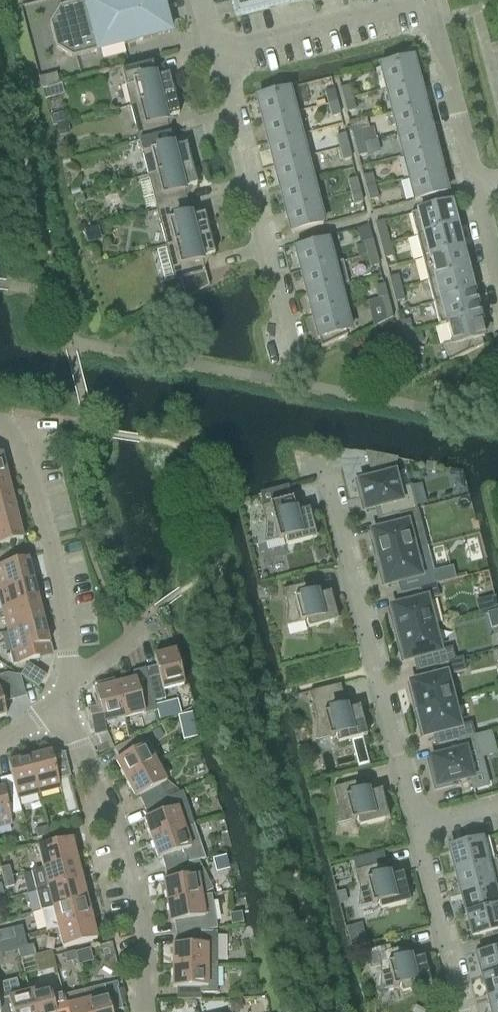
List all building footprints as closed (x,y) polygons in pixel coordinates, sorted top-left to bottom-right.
[(73,57),(170,32),(162,0),(84,0),(60,6),(50,23),(56,48),(73,57)] [(237,17),(302,0),(232,0),(237,17)] [(381,66),(387,90),(418,81),(412,58),(381,66)] [(122,71),(130,106),(174,95),(169,75),(156,78),(152,63),(122,71)] [(41,88),(43,87),(59,84),(57,74),(38,78),(41,88)] [(387,90),(393,112),(424,105),(418,81),(387,90)] [(341,88),(344,101),(353,99),(350,86),(341,88)] [(257,98),(264,123),(295,114),(289,90),(257,98)] [(326,92),(329,105),(338,103),(334,90),(326,92)] [(130,106),(139,141),(170,133),(167,119),(179,115),(174,95),(130,106)] [(347,113),(356,110),(353,99),(344,101),(347,113)] [(329,105),(332,117),(340,114),(338,103),(329,105)] [(393,112),(399,135),(430,127),(424,105),(393,112)] [(264,123),(269,145),(301,137),(295,114),(264,123)] [(399,135),(404,158),(436,149),(430,127),(399,135)] [(352,132),(355,144),(364,142),(361,130),(352,132)] [(139,141),(148,176),(156,174),(192,165),(187,144),(174,148),(170,133),(139,141)] [(337,136),(340,148),(349,146),(345,134),(337,136)] [(269,145),(275,166),(306,159),(301,137),(269,145)] [(359,157),(367,154),(364,142),(355,144),(359,157)] [(340,148),(343,161),(352,158),(349,146),(340,148)] [(404,158),(410,179),(441,170),(436,149),(404,158)] [(275,166),(281,189),(312,181),(306,159),(275,166)] [(148,176),(157,211),(164,209),(188,203),(184,188),(197,185),(192,165),(156,174),(148,176)] [(410,179),(415,200),(447,192),(441,170),(410,179)] [(364,176),(367,189),(375,186),(372,174),(364,176)] [(348,180),(351,192),(360,190),(357,178),(348,180)] [(281,189),(286,211),(318,203),(312,181),(281,189)] [(367,189),(370,201),(378,198),(375,186),(367,189)] [(354,205),(363,202),(360,190),(351,192),(354,205)] [(157,211),(166,246),(173,244),(210,234),(204,214),(192,217),(188,203),(164,209),(157,211)] [(292,232),(323,224),(318,203),(286,211),(292,232)] [(411,214),(417,237),(456,227),(450,204),(411,214)] [(417,237),(422,259),(461,249),(456,227),(417,237)] [(378,233),(382,246),(390,243),(387,231),(378,233)] [(202,258),(215,255),(210,234),(173,244),(166,246),(175,281),(206,273),(202,258)] [(364,242),(367,255),(376,252),(373,240),(364,242)] [(327,241),(296,249),(302,271),(333,263),(327,241)] [(382,246),(385,258),(393,256),(390,243),(382,246)] [(422,259),(428,281),(467,271),(461,249),(422,259)] [(367,255),(370,267),(379,265),(376,252),(367,255)] [(333,263),(302,271),(308,294),(339,286),(348,283),(342,261),(333,263)] [(428,281),(434,303),(472,293),(467,271),(428,281)] [(390,278),(393,290),(402,288),(398,275),(390,278)] [(376,287),(379,299),(387,297),(384,284),(376,287)] [(339,286),(308,294),(313,316),(345,308),(339,286)] [(393,290),(396,302),(405,300),(402,288),(393,290)] [(434,303),(439,325),(478,315),(472,293),(434,303)] [(367,302),(374,327),(393,318),(387,297),(379,299),(367,302)] [(345,308),(313,316),(319,339),(323,338),(324,345),(321,347),(322,348),(348,336),(347,334),(346,332),(350,331),(345,308)] [(451,360),(449,361),(449,362),(484,345),(483,344),(482,338),(484,338),(478,315),(439,325),(440,326),(447,324),(453,344),(445,346),(451,360)] [(401,322),(404,334),(413,331),(410,319),(401,322)] [(416,344),(413,331),(404,334),(407,346),(416,344)] [(373,476),(355,480),(360,498),(363,497),(366,510),(378,507),(381,518),(417,509),(411,485),(407,470),(394,474),(374,479),(373,476)] [(13,497),(8,476),(0,478),(0,500),(13,497)] [(18,518),(13,497),(0,500),(0,522),(18,518)] [(262,506),(266,523),(265,543),(285,538),(287,546),(317,538),(309,509),(297,513),(293,498),(262,506)] [(384,530),(372,533),(375,545),(372,546),(376,560),(414,550),(407,525),(420,522),(417,509),(381,518),(381,519),(384,530)] [(18,518),(0,522),(0,545),(24,539),(18,518)] [(414,550),(376,560),(379,573),(382,573),(386,585),(397,582),(400,594),(436,585),(430,561),(417,564),(414,550)] [(34,581),(28,559),(0,566),(0,589),(34,581)] [(3,610),(39,601),(34,581),(0,589),(0,598),(3,610)] [(307,622),(309,629),(338,622),(331,593),(318,596),(314,581),(283,589),(288,606),(286,627),(307,622)] [(403,605),(392,608),(395,621),(392,622),(395,635),(433,625),(427,600),(439,597),(436,585),(400,594),(403,605)] [(3,610),(8,631),(44,622),(45,622),(39,601),(3,610)] [(44,622),(8,631),(14,652),(10,653),(14,665),(40,658),(37,647),(50,644),(44,622)] [(433,625),(395,635),(399,649),(402,648),(405,661),(417,658),(420,669),(463,658),(463,657),(455,659),(452,647),(439,651),(433,625)] [(157,666),(146,669),(148,678),(154,702),(166,699),(164,691),(182,686),(185,685),(182,674),(176,651),(174,651),(155,656),(157,666)] [(440,676),(411,684),(414,696),(411,697),(415,711),(452,701),(446,676),(466,671),(463,658),(420,669),(420,670),(438,665),(440,676)] [(28,665),(21,676),(39,687),(46,676),(28,665)] [(7,716),(3,703),(15,700),(8,673),(0,675),(0,717),(7,716)] [(137,679),(116,685),(125,718),(145,713),(143,705),(154,702),(148,678),(137,681),(137,679)] [(367,736),(360,707),(347,710),(341,684),(310,692),(317,720),(316,741),(336,736),(338,744),(367,736)] [(100,709),(89,712),(95,736),(107,733),(104,723),(125,718),(116,685),(96,690),(100,709)] [(452,701),(415,711),(418,724),(421,724),(424,736),(436,734),(439,745),(457,740),(475,735),(472,723),(459,726),(452,701)] [(192,713),(178,716),(181,728),(195,725),(196,725),(193,712),(192,713)] [(430,759),(426,760),(434,792),(454,787),(454,785),(470,781),(473,791),(474,791),(475,791),(490,787),(483,758),(497,754),(492,731),(475,735),(457,740),(439,745),(442,756),(430,759)] [(116,761),(126,780),(157,763),(147,745),(141,734),(114,748),(120,759),(116,761)] [(30,758),(39,794),(60,788),(67,815),(79,812),(70,776),(59,779),(52,752),(30,758)] [(18,799),(19,799),(39,794),(30,758),(9,763),(12,776),(18,799)] [(140,796),(145,807),(180,792),(167,782),(157,763),(126,780),(136,798),(140,796)] [(13,824),(10,814),(22,811),(19,799),(18,799),(12,776),(0,779),(3,788),(0,789),(0,827),(13,824)] [(357,819),(359,827),(389,819),(381,790),(369,794),(365,779),(334,787),(338,804),(337,824),(357,819)] [(145,819),(152,839),(194,825),(183,791),(181,792),(180,792),(145,807),(149,818),(145,819)] [(162,858),(166,869),(205,858),(194,825),(152,839),(159,859),(162,858)] [(36,829),(38,837),(50,834),(48,827),(36,829)] [(481,839),(450,847),(455,870),(494,860),(488,837),(481,839)] [(38,848),(43,868),(32,871),(77,860),(72,839),(38,848)] [(164,881),(167,902),(202,896),(202,895),(213,889),(199,860),(205,858),(166,869),(168,880),(164,881)] [(455,870),(461,892),(497,883),(497,866),(496,859),(494,860),(455,870)] [(32,871),(37,891),(48,888),(82,879),(77,860),(32,871)] [(379,902),(381,910),(410,902),(403,874),(390,877),(386,862),(355,870),(360,887),(358,908),(379,902)] [(1,868),(3,878),(13,876),(10,866),(1,868)] [(15,886),(13,876),(3,878),(6,888),(15,886)] [(37,891),(42,911),(87,899),(82,879),(48,888),(37,891)] [(461,892),(467,914),(497,906),(497,883),(461,892)] [(175,922),(177,934),(201,932),(218,929),(212,894),(202,896),(167,902),(171,923),(175,922)] [(46,930),(58,927),(92,919),(87,899),(42,911),(46,930)] [(467,914),(473,937),(497,931),(497,906),(467,914)] [(97,939),(92,919),(58,927),(63,948),(97,939)] [(13,928),(16,939),(16,938),(25,936),(23,926),(13,928)] [(173,945),(173,967),(218,966),(218,932),(201,932),(177,934),(177,945),(173,945)] [(28,946),(25,936),(16,938),(16,939),(18,948),(28,946)] [(385,946),(365,950),(369,970),(380,968),(381,970),(380,991),(400,986),(402,993),(431,986),(424,957),(411,960),(408,946),(386,951),(385,946)] [(84,950),(75,952),(77,960),(78,962),(79,965),(94,961),(90,949),(84,950)] [(477,955),(483,978),(497,974),(497,950),(477,955)] [(75,951),(65,954),(67,963),(77,960),(75,952),(75,951)] [(201,999),(201,993),(218,993),(218,966),(173,967),(173,988),(177,988),(177,999),(201,999)] [(483,978),(489,1000),(497,997),(497,974),(483,978)] [(0,1011),(34,1011),(30,992),(21,995),(17,979),(0,983),(0,982),(0,1011)] [(84,991),(85,994),(90,1011),(112,1011),(123,1009),(117,986),(116,982),(84,991)] [(30,992),(34,1011),(68,1011),(65,999),(64,999),(63,996),(63,994),(52,997),(50,987),(30,992)] [(63,996),(64,999),(65,999),(68,1011),(90,1011),(85,994),(84,991),(63,996)] [(489,1000),(492,1011),(497,1011),(497,997),(489,1000)] [(230,1001),(232,1011),(242,1009),(240,999),(230,1001)]
